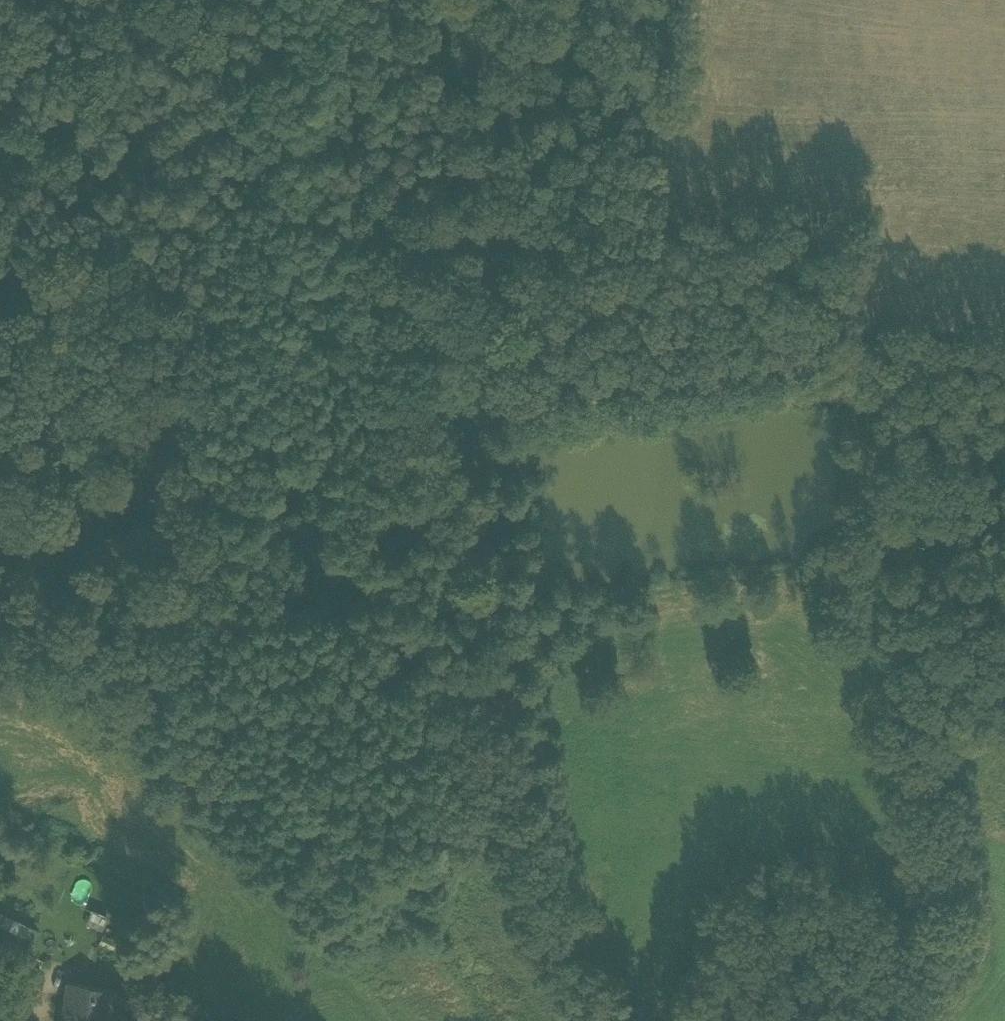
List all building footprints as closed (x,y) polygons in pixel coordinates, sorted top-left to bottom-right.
[(17,987),(18,983),(25,964),(18,961),(9,983),(17,987)] [(126,993),(69,982),(65,1005),(66,1005),(63,1020),(121,1020),(126,993)]
